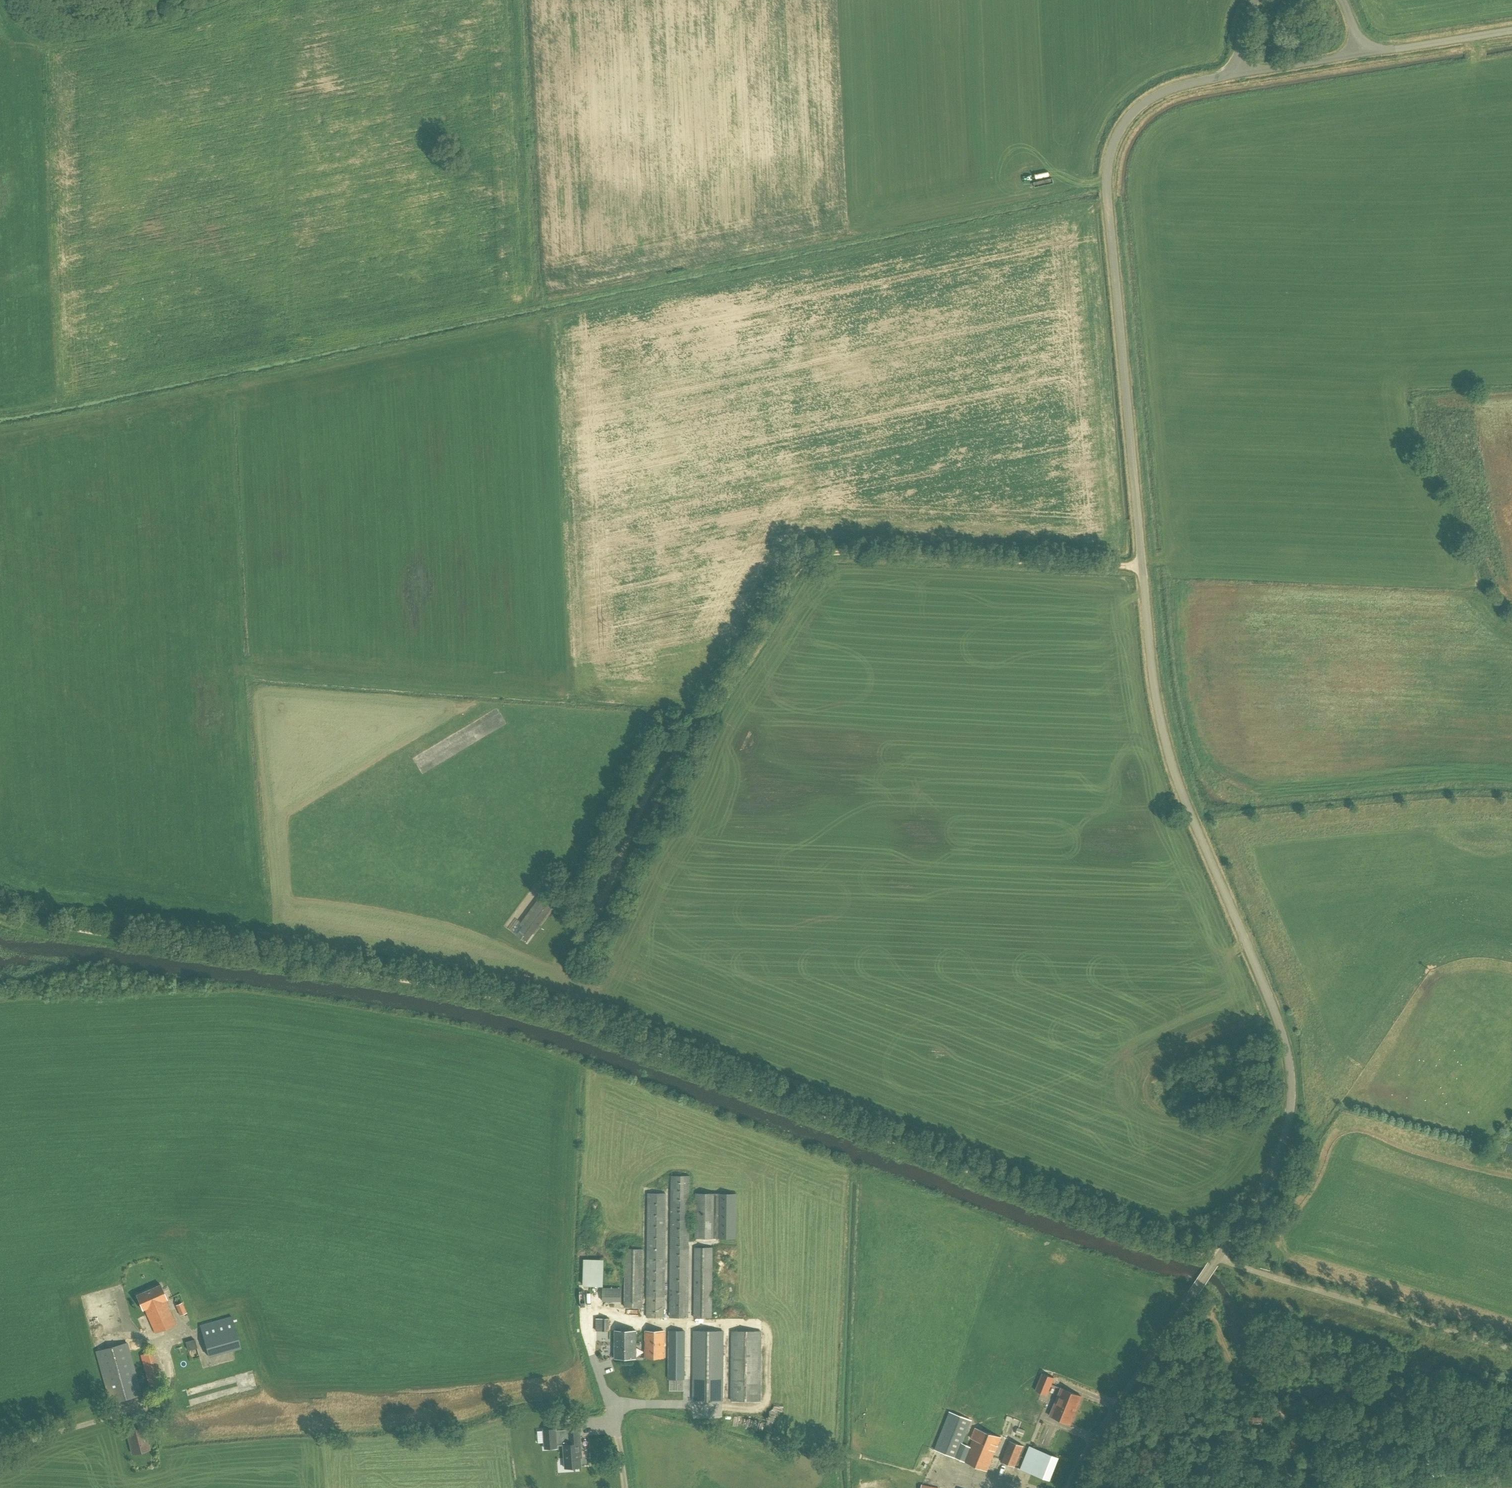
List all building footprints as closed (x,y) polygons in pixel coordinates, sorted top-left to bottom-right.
[(527,942),(552,908),(542,900),(517,935),(527,942)] [(671,1175),(669,1318),(689,1317),(690,1212),(695,1212),(694,1238),(734,1239),(734,1194),(716,1193),(695,1193),(695,1207),(690,1207),(690,1176),(671,1175)] [(665,1317),(666,1193),(647,1193),(646,1317),(665,1317)] [(169,1254),(172,1263),(195,1255),(192,1246),(169,1254)] [(712,1317),(713,1247),(694,1247),(694,1317),(712,1317)] [(642,1307),(643,1249),(625,1249),(624,1307),(642,1307)] [(603,1286),(603,1284),(603,1260),(584,1259),(583,1285),(603,1286)] [(176,1324),(165,1301),(167,1300),(160,1284),(136,1295),(143,1310),(145,1310),(155,1333),(176,1324)] [(602,1301),(621,1302),(621,1288),(602,1287),(602,1301)] [(182,1302),(176,1305),(180,1315),(187,1313),(182,1302)] [(209,1357),(241,1348),(232,1315),(200,1324),(209,1357)] [(610,1331),(610,1318),(596,1318),(596,1331),(605,1330),(610,1331)] [(636,1358),(636,1330),(615,1330),(615,1358),(636,1358)] [(664,1358),(665,1330),(645,1330),(644,1358),(664,1358)] [(668,1379),(685,1379),(685,1330),(669,1331),(668,1379)] [(723,1401),(724,1331),(693,1330),(693,1401),(723,1401)] [(730,1401),(761,1401),(762,1331),(731,1331),(730,1401)] [(188,1350),(196,1348),(198,1348),(195,1339),(185,1342),(188,1350)] [(110,1404),(142,1395),(128,1342),(95,1351),(110,1404)] [(195,1360),(203,1358),(201,1350),(194,1351),(195,1360)] [(149,1387),(162,1384),(153,1351),(140,1355),(149,1387)] [(1047,1395),(1054,1378),(1042,1373),(1035,1390),(1047,1395)] [(1070,1424),(1082,1396),(1061,1388),(1050,1415),(1070,1424)] [(969,1446),(963,1443),(972,1420),(949,1411),(934,1450),(987,1471),(997,1446),(998,1446),(1001,1437),(975,1427),(970,1438),(972,1439),(969,1446)] [(159,1418),(151,1413),(148,1419),(156,1423),(159,1418)] [(132,1454),(149,1449),(144,1427),(126,1432),(132,1454)] [(582,1458),(580,1427),(562,1429),(562,1430),(557,1430),(557,1428),(543,1429),(544,1449),(558,1448),(558,1445),(563,1445),(565,1468),(582,1467),(581,1458),(582,1458)] [(1028,1448),(1009,1440),(1001,1461),(1015,1467),(1020,1469),(1050,1480),(1059,1457),(1029,1446),(1028,1448)]
